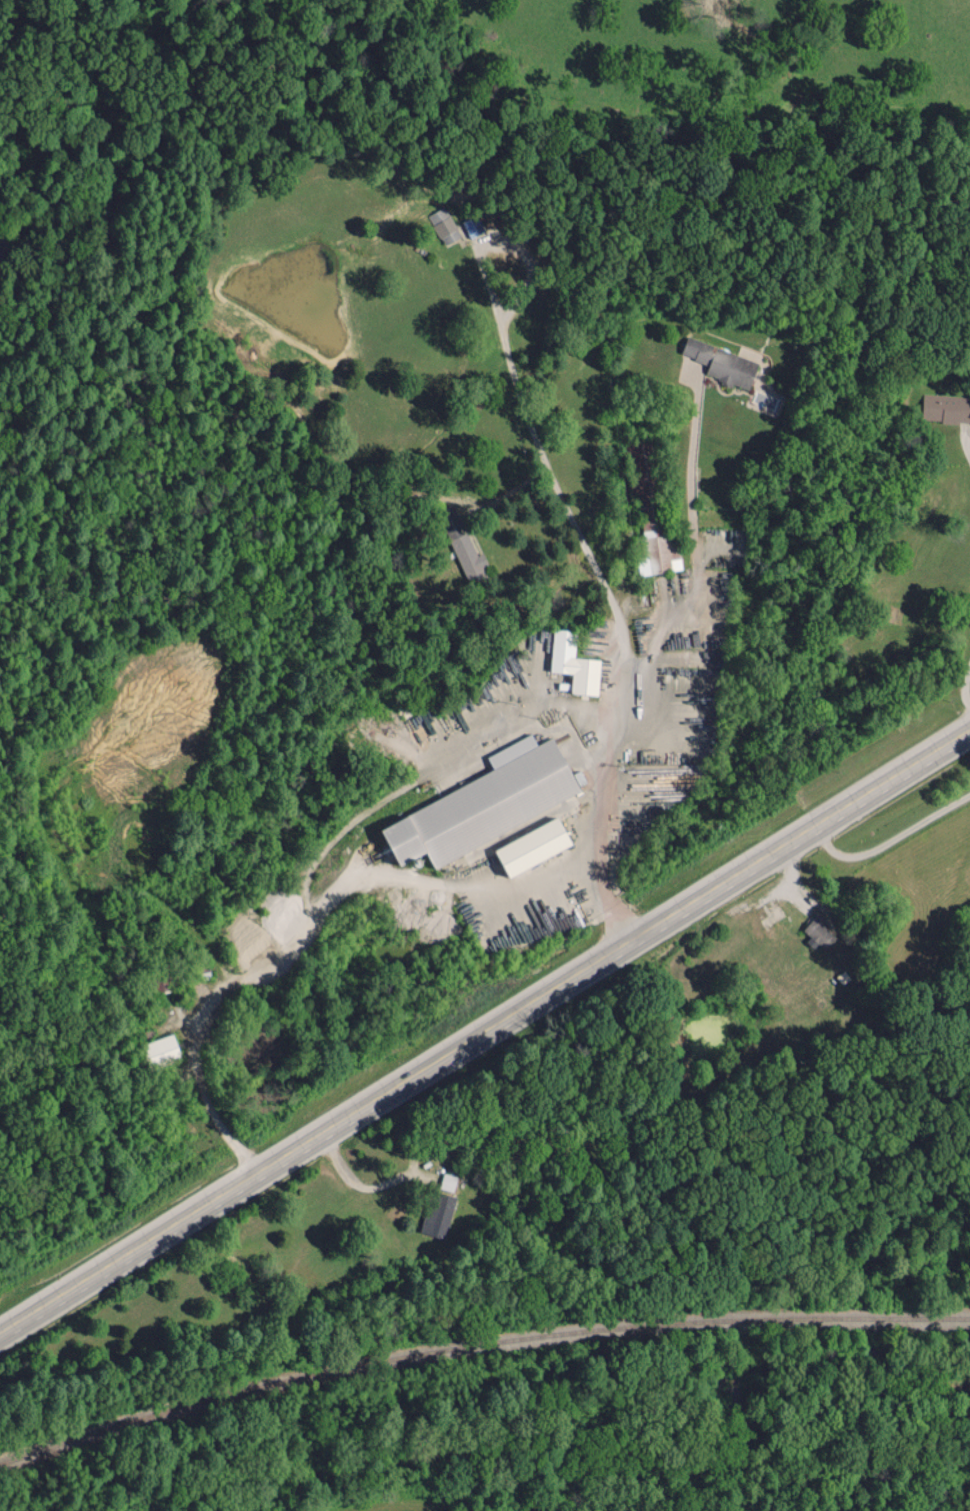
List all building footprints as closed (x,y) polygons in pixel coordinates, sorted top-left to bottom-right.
[(442,245),(459,237),(444,206),(427,214),(442,245)] [(461,221),(469,238),(484,231),(476,214),(461,221)] [(758,361),(686,338),(680,355),(708,364),(705,375),(749,389),(758,361)] [(969,424),(969,399),(922,392),(919,417),(969,424)] [(638,576),(681,568),(676,541),(666,543),(663,524),(640,528),(645,557),(635,558),(638,576)] [(449,540),(468,583),(491,573),(482,553),(477,556),(466,532),(449,540)] [(598,695),(601,660),(574,657),(576,631),(554,629),(550,672),(573,673),(571,693),(598,695)] [(381,824),(399,866),(428,853),(434,867),(482,846),(479,839),(470,835),(477,819),(479,818),(482,811),(491,808),(495,809),(499,800),(535,784),(537,784),(551,778),(545,795),(546,798),(541,809),(581,792),(578,784),(585,782),(580,770),(571,774),(554,737),(537,745),(532,735),(487,755),(495,774),(381,824)] [(509,877),(573,847),(560,818),(495,848),(509,877)] [(801,932),(827,950),(841,930),(814,912),(801,932)] [(151,1067),(181,1055),(172,1033),(142,1045),(151,1067)] [(423,1234),(448,1237),(453,1196),(428,1193),(423,1234)]
